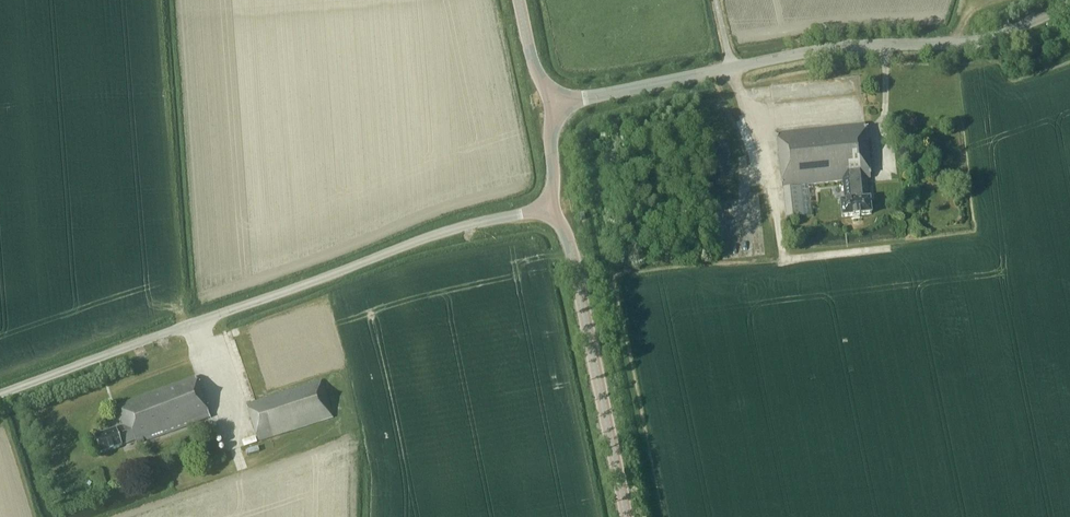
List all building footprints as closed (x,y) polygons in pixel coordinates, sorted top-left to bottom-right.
[(871,179),(866,123),(776,134),(781,188),(782,187),(785,218),(810,215),(807,185),(843,180),(844,200),(840,201),(842,216),(872,213),(871,197),(869,197),(867,179),(871,179)] [(210,418),(195,376),(116,404),(123,424),(94,434),(100,451),(136,439),(137,443),(210,418)] [(332,417),(320,380),(246,404),(258,442),(283,433),(332,417)] [(256,436),(243,441),(245,448),(258,443),(256,436)]
